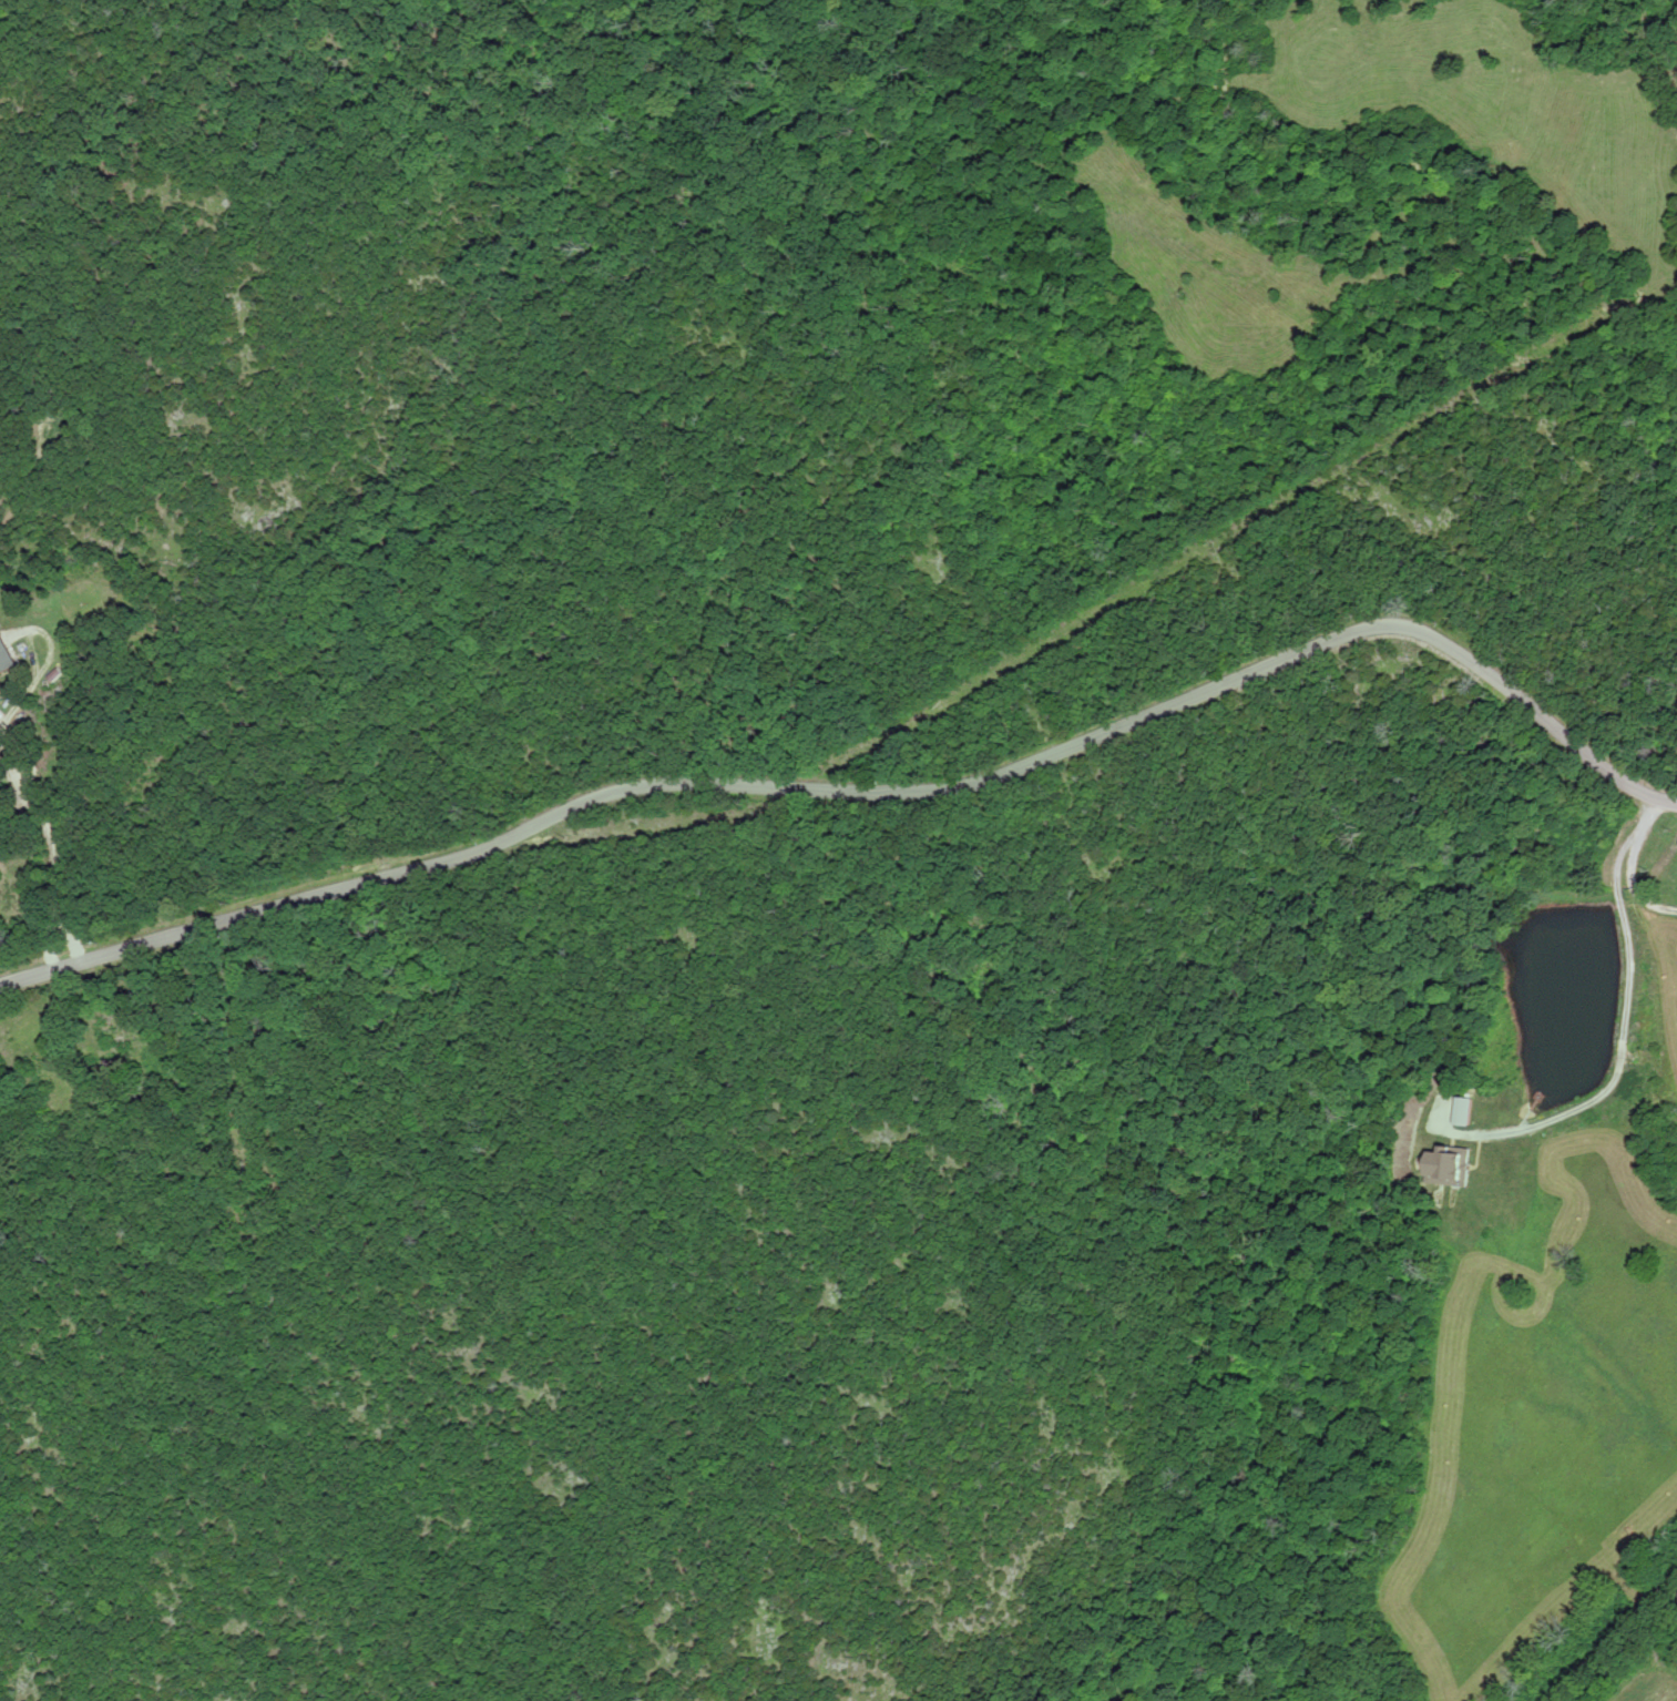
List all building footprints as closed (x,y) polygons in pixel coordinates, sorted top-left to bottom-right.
[(16,667),(1,633),(0,633),(0,674),(16,667)] [(1456,1126),(1470,1128),(1472,1100),(1458,1099),(1456,1126)] [(1427,1185),(1469,1187),(1471,1150),(1439,1148),(1439,1154),(1428,1153),(1427,1185)]
